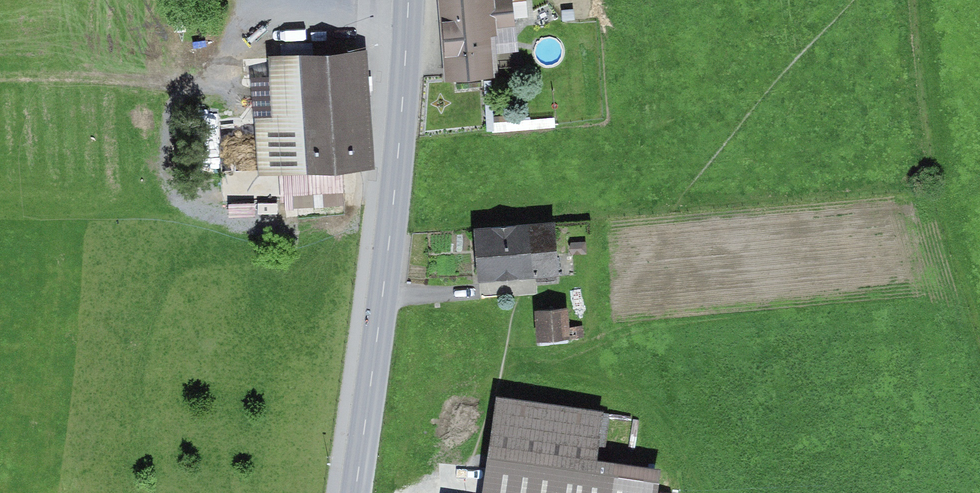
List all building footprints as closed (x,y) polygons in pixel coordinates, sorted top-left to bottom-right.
[(445,80),(494,76),(490,36),(497,35),(496,27),(515,25),(513,0),(439,0),(445,80)] [(301,54),(308,172),(373,168),(366,51),(301,54)] [(308,172),(301,54),(270,57),(273,118),(255,119),(258,175),(308,172)] [(553,126),(553,118),(512,121),(512,116),(493,117),(491,80),(484,81),(488,130),(553,126)] [(555,221),(529,223),(533,277),(560,274),(555,221)] [(529,223),(474,227),(478,281),(533,277),(529,223)] [(586,253),(585,241),(571,242),(572,254),(586,253)] [(567,308),(536,310),(538,341),(569,339),(567,308)] [(496,396),(482,492),(659,492),(663,468),(596,458),(603,411),(496,396)]
